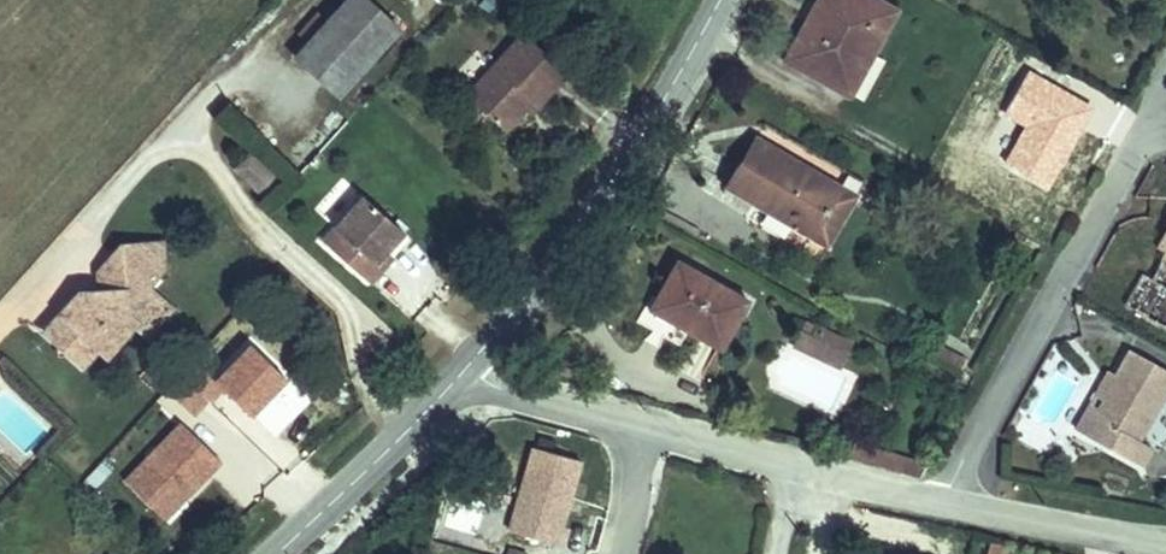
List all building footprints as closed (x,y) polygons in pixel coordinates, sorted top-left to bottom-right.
[(268,30),(315,69),(372,0),(293,0),(268,30)] [(436,55),(475,88),(493,67),(500,59),(505,64),(535,29),(500,0),(484,0),(436,55)] [(754,29),(790,51),(792,47),(813,60),(834,23),(842,28),(858,0),(771,0),(754,29)] [(493,67),(499,71),(505,64),(500,59),(493,67)] [(720,109),(690,158),(774,209),(804,159),(720,109)] [(270,194),(280,167),(265,161),(269,151),(245,142),(230,179),(270,194)] [(296,207),(345,247),(357,232),(350,226),(360,215),(377,194),(335,160),(296,207)] [(1150,183),(1126,219),(1138,227),(1116,261),(1105,254),(1086,284),(1133,314),(1151,285),(1165,262),(1165,193),(1150,183)] [(1009,187),(998,206),(1008,212),(1020,193),(1009,187)] [(360,215),(350,226),(357,232),(366,221),(360,215)] [(56,283),(46,276),(15,312),(50,343),(63,328),(75,338),(101,306),(92,297),(95,280),(105,280),(128,252),(132,228),(93,223),(87,231),(85,248),(74,246),(72,268),(55,267),(64,276),(56,283)] [(722,279),(637,230),(611,275),(640,294),(640,305),(691,334),(722,279)] [(55,267),(46,276),(56,283),(64,276),(55,267)] [(1151,285),(1133,314),(1148,324),(1165,295),(1151,285)] [(823,325),(777,304),(768,325),(813,346),(823,325)] [(1134,359),(1089,331),(1074,355),(1051,393),(1065,402),(1052,421),(1095,448),(1107,428),(1096,421),(1134,359)] [(152,458),(164,469),(201,428),(161,392),(106,452),(134,477),(152,458)] [(565,433),(519,420),(496,504),(548,518),(553,500),(548,498),(552,483),(547,482),(550,471),(555,472),(565,433)] [(152,458),(134,477),(146,488),(164,469),(152,458)] [(421,553),(424,540),(410,536),(407,549),(421,553)] [(985,553),(1005,553),(1007,547),(988,542),(985,553)]
